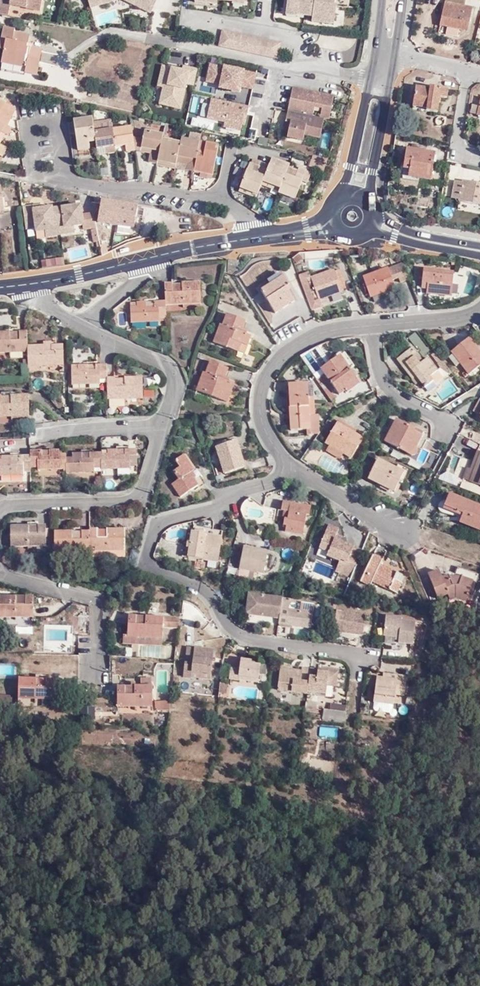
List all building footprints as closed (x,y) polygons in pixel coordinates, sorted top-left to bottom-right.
[(40,10),(42,0),(0,0),(0,2),(0,13),(8,15),(10,5),(40,10)] [(148,9),(152,0),(130,0),(148,9)] [(312,20),(334,22),(336,5),(334,4),(335,0),(287,0),(285,15),(296,16),(297,14),(312,16),(312,20)] [(466,0),(465,0),(446,0),(440,25),(467,31),(472,7),(464,6),(466,0)] [(27,61),(26,67),(24,72),(36,75),(41,51),(26,48),(28,36),(14,32),(14,30),(3,27),(0,40),(0,49),(4,50),(2,58),(17,62),(18,59),(27,61)] [(220,28),(217,45),(275,57),(278,41),(220,28)] [(2,58),(1,62),(26,67),(27,61),(18,59),(17,62),(2,58)] [(168,63),(160,102),(181,106),(189,68),(168,63)] [(241,95),(242,89),(253,91),(257,75),(211,65),(207,85),(221,88),(220,91),(241,95)] [(440,97),(446,98),(448,90),(431,88),(430,89),(416,87),(413,106),(426,109),(426,110),(437,112),(440,97)] [(323,109),(322,112),(321,118),(325,119),(330,120),(335,98),(294,89),(289,111),(313,117),(315,110),(315,108),(323,109)] [(248,115),(250,107),(212,99),(208,118),(226,122),(225,127),(242,131),(245,114),(248,115)] [(0,102),(0,123),(6,126),(14,109),(0,102)] [(287,120),(293,121),(291,129),(289,137),(305,140),(306,135),(320,139),(325,119),(321,118),(313,117),(289,111),(287,120)] [(89,142),(89,139),(95,138),(94,130),(92,117),(74,120),(78,149),(90,148),(89,142)] [(7,133),(10,128),(6,126),(0,123),(0,131),(7,133)] [(126,144),(127,151),(135,149),(132,136),(131,127),(112,129),(115,146),(126,144)] [(115,146),(112,129),(112,128),(94,130),(95,138),(95,142),(97,150),(108,149),(109,153),(116,152),(115,146)] [(163,139),(163,135),(164,134),(146,130),(144,139),(142,148),(141,151),(151,153),(149,161),(158,163),(163,139)] [(141,151),(142,148),(144,139),(132,136),(135,149),(141,151)] [(178,162),(182,143),(163,139),(158,163),(158,164),(167,166),(167,162),(178,164),(178,162)] [(195,172),(200,143),(182,139),(182,143),(178,162),(190,165),(189,170),(195,172)] [(213,176),(219,146),(200,143),(195,172),(213,176)] [(429,180),(434,154),(406,149),(403,169),(409,170),(409,177),(429,180)] [(311,166),(324,168),(326,157),(314,155),(311,166)] [(283,188),(288,175),(293,164),(279,159),(275,166),(271,165),(269,169),(265,181),(283,188)] [(264,184),(265,181),(269,169),(253,162),(243,186),(260,194),(264,184)] [(297,179),(293,177),(288,175),(283,188),(282,191),(281,193),(298,199),(305,182),(309,170),(302,167),(299,174),(297,179)] [(282,191),(283,188),(265,181),(264,184),(282,191)] [(459,201),(479,205),(479,184),(463,181),(462,183),(454,181),(452,197),(459,198),(459,201)] [(243,186),(241,190),(258,197),(260,194),(243,186)] [(101,201),(97,222),(128,227),(133,228),(136,206),(101,201)] [(479,210),(479,205),(459,201),(458,207),(479,210)] [(40,209),(40,205),(23,207),(25,223),(34,222),(35,232),(45,230),(46,237),(61,235),(57,208),(52,209),(51,207),(40,209)] [(83,214),(82,205),(57,208),(61,235),(75,233),(74,227),(81,226),(82,230),(95,228),(92,213),(83,214)] [(150,238),(154,208),(136,206),(133,228),(128,227),(126,245),(150,238)] [(104,229),(96,231),(102,256),(112,251),(109,239),(107,239),(104,229)] [(45,266),(64,264),(64,256),(44,258),(45,266)] [(238,272),(238,261),(229,261),(227,271),(238,272)] [(390,262),(376,266),(378,272),(392,267),(390,262)] [(397,280),(398,283),(408,280),(403,263),(392,267),(378,272),(361,279),(369,299),(393,290),(392,286),(390,282),(397,280)] [(450,298),(452,275),(414,270),(417,280),(421,280),(420,288),(425,289),(425,295),(450,298)] [(333,274),(332,272),(299,284),(304,297),(314,293),(317,300),(344,291),(342,283),(346,282),(343,271),(333,274)] [(259,292),(273,315),(293,303),(287,294),(291,292),(281,278),(259,292)] [(199,284),(171,285),(164,285),(165,303),(165,307),(200,305),(199,284)] [(158,320),(165,319),(165,307),(165,303),(153,304),(146,305),(146,304),(136,304),(136,308),(130,309),(130,324),(158,323),(158,320)] [(218,326),(212,345),(243,355),(249,337),(244,335),(245,332),(240,331),(244,322),(226,316),(222,327),(218,326)] [(27,354),(27,352),(27,333),(0,334),(0,355),(27,354)] [(411,339),(427,359),(433,354),(417,334),(411,339)] [(468,376),(479,367),(479,356),(468,340),(450,353),(468,376)] [(33,348),(33,351),(27,352),(27,354),(28,367),(63,366),(63,347),(33,348)] [(432,382),(428,378),(436,372),(426,360),(422,363),(411,349),(395,361),(411,382),(415,379),(423,390),(432,382)] [(350,369),(340,356),(336,359),(345,372),(348,371),(350,369)] [(336,359),(325,366),(320,370),(324,376),(338,396),(344,392),(346,394),(358,385),(348,371),(345,372),(336,359)] [(202,374),(195,393),(226,403),(232,385),(227,384),(228,380),(223,378),(227,370),(208,364),(205,375),(202,374)] [(99,381),(107,381),(107,380),(106,367),(71,367),(71,386),(99,386),(99,381)] [(320,370),(311,376),(316,382),(324,376),(320,370)] [(432,382),(439,377),(436,372),(428,378),(432,382)] [(142,400),(142,379),(107,380),(107,381),(107,400),(142,400)] [(446,399),(459,390),(451,381),(439,390),(446,399)] [(288,385),(289,432),(305,432),(308,431),(308,417),(313,417),(312,399),(307,399),(306,385),(288,385)] [(28,397),(0,398),(0,418),(29,418),(28,397)] [(317,417),(313,417),(308,417),(308,431),(305,432),(305,437),(318,437),(317,417)] [(395,421),(385,444),(412,457),(420,438),(412,434),(414,431),(395,421)] [(335,425),(324,445),(329,448),(342,455),(350,460),(361,440),(335,425)] [(215,448),(224,475),(243,469),(235,442),(215,448)] [(338,461),(342,455),(329,448),(325,453),(338,461)] [(107,452),(107,456),(101,456),(101,469),(101,471),(128,470),(128,467),(136,467),(136,457),(136,451),(107,452)] [(58,452),(29,453),(30,458),(30,469),(37,469),(37,472),(65,471),(65,460),(65,456),(58,457),(58,452)] [(479,487),(479,455),(477,453),(470,471),(466,482),(479,487)] [(72,456),(72,460),(65,460),(65,471),(65,475),(94,474),(93,469),(101,469),(101,456),(101,455),(72,456)] [(170,486),(180,499),(197,487),(189,475),(193,472),(183,457),(174,462),(179,469),(172,474),(178,482),(170,486)] [(30,469),(30,458),(1,459),(1,462),(0,462),(0,477),(23,477),(23,471),(30,471),(30,469)] [(367,480),(393,493),(399,481),(402,474),(395,470),(376,461),(367,480)] [(409,472),(397,466),(395,470),(402,474),(399,481),(404,484),(409,472)] [(461,480),(466,482),(470,471),(466,469),(461,480)] [(462,516),(479,523),(479,508),(449,495),(443,508),(462,516)] [(248,500),(245,515),(272,521),(275,505),(248,500)] [(308,517),(310,508),(282,503),(280,512),(282,512),(281,520),(283,520),(282,527),(285,527),(284,533),(301,536),(305,516),(308,517)] [(479,533),(479,523),(462,516),(459,525),(479,533)] [(335,574),(350,580),(361,551),(334,541),(338,531),(327,527),(318,552),(327,556),(326,560),(339,564),(335,574)] [(45,548),(45,528),(10,528),(10,549),(45,548)] [(124,531),(89,531),(89,533),(89,552),(124,552),(124,531)] [(89,553),(89,552),(89,533),(53,533),(53,553),(89,553)] [(190,533),(186,558),(216,563),(221,538),(190,533)] [(243,549),(237,578),(261,583),(267,554),(243,549)] [(369,587),(371,583),(396,595),(401,585),(394,581),(397,574),(379,566),(381,561),(372,557),(360,582),(369,587)] [(455,596),(466,600),(474,576),(457,570),(455,579),(449,579),(448,577),(441,580),(438,572),(428,576),(437,600),(447,597),(448,599),(455,596)] [(201,580),(202,573),(192,572),(192,579),(201,580)] [(34,597),(0,597),(0,617),(34,617),(34,597)] [(248,597),(245,618),(279,622),(281,601),(248,597)] [(310,631),(313,606),(281,601),(279,622),(278,627),(310,631)] [(336,613),(333,633),(362,636),(365,616),(336,613)] [(80,625),(81,616),(71,616),(71,625),(80,625)] [(162,639),(162,629),(178,629),(179,620),(128,618),(128,638),(162,639)] [(398,638),(397,644),(412,645),(414,624),(400,623),(401,620),(385,618),(383,637),(398,638)] [(161,646),(162,639),(128,638),(123,638),(123,645),(161,646)] [(182,680),(191,681),(191,680),(192,675),(211,677),(214,652),(186,649),(182,680)] [(236,685),(237,681),(258,684),(260,669),(250,668),(251,663),(240,662),(239,668),(229,667),(227,683),(236,685)] [(280,671),(277,692),(307,695),(310,676),(310,672),(302,671),(302,673),(302,677),(290,675),(290,672),(280,671)] [(316,677),(310,676),(307,695),(325,697),(326,688),(335,690),(337,675),(317,672),(316,677)] [(394,678),(393,681),(384,681),(374,680),(372,705),(390,707),(392,695),(401,696),(402,678),(394,678)] [(52,701),(53,681),(18,680),(18,700),(52,701)] [(227,697),(228,688),(220,687),(219,696),(227,697)] [(152,708),(152,688),(140,688),(116,688),(117,708),(152,708)] [(13,695),(0,694),(0,703),(12,704),(13,695)] [(408,708),(410,699),(404,697),(402,706),(408,708)] [(168,712),(167,703),(156,703),(157,712),(168,712)] [(317,712),(318,705),(306,703),(305,710),(317,712)] [(344,715),(346,707),(330,705),(329,713),(344,715)]
